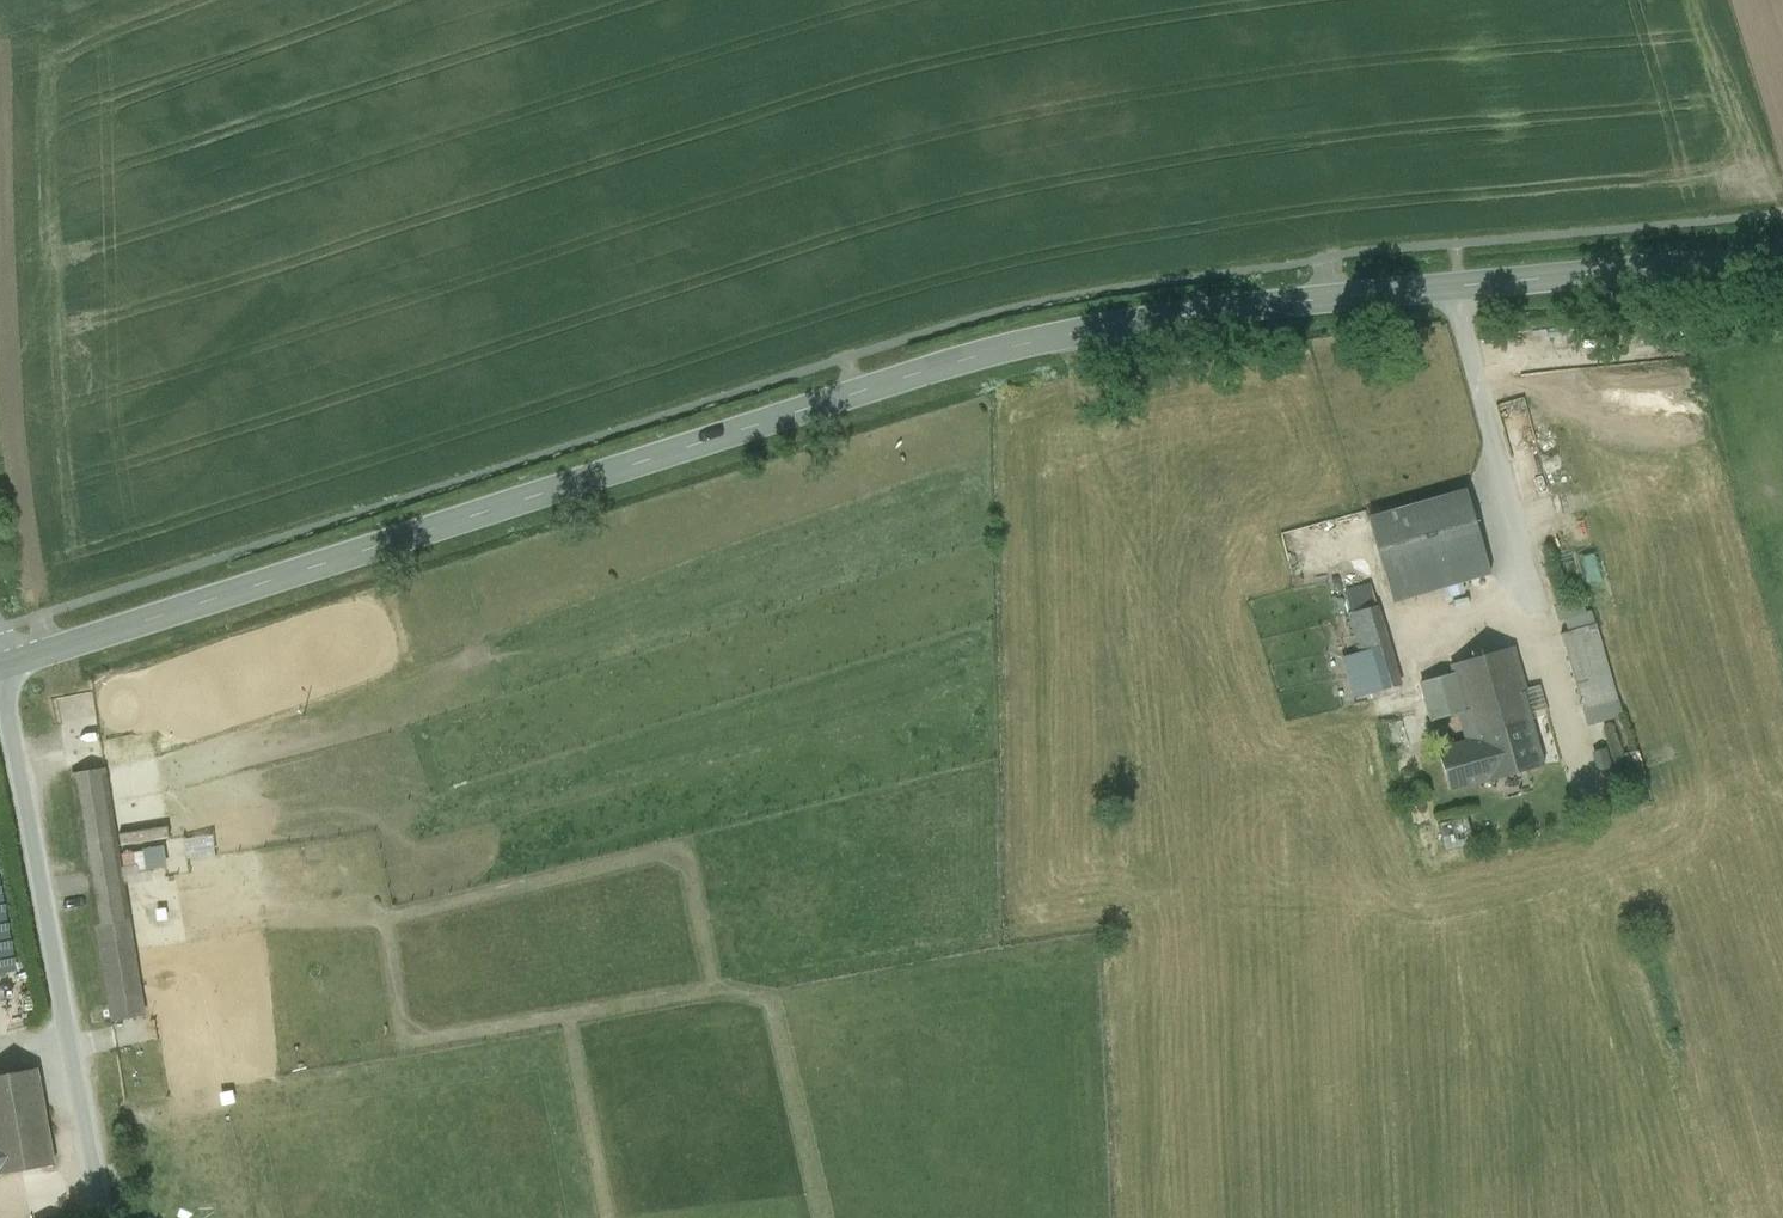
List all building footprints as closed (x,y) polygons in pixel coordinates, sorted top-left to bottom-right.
[(1509,446),(1537,438),(1526,396),(1497,404),(1509,446)] [(1468,491),(1369,520),(1386,580),(1393,603),(1492,573),(1468,491)] [(1348,591),(1352,609),(1373,604),(1370,587),(1348,591)] [(1378,606),(1337,618),(1349,656),(1343,658),(1356,697),(1402,683),(1378,606)] [(1596,624),(1562,633),(1583,709),(1618,699),(1596,624)] [(1513,647),(1452,665),(1466,711),(1460,712),(1469,743),(1441,751),(1451,788),(1488,777),(1488,779),(1543,764),(1523,691),(1526,690),(1513,647)] [(104,768),(73,773),(113,1021),(144,1016),(104,768)] [(14,970),(0,896),(0,973),(14,970)] [(54,1165),(37,1068),(0,1075),(0,1174),(54,1165)]
